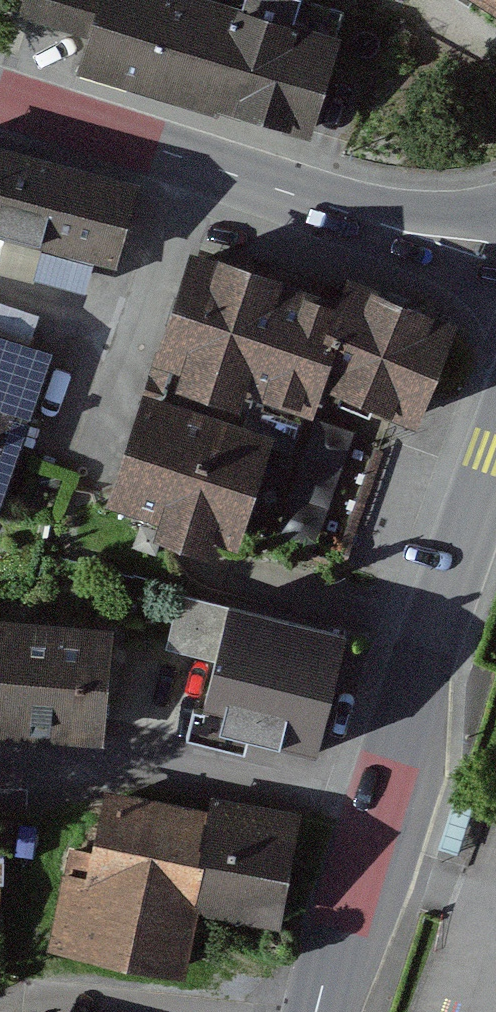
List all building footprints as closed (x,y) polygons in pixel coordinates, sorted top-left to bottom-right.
[(356,24),(283,0),(35,0),(31,12),(92,31),(83,59),(320,135),(356,24)] [(495,10),(495,0),(480,0),(495,10)] [(0,146),(0,248),(35,259),(40,244),(113,267),(138,189),(0,146)] [(411,437),(458,316),(347,273),(333,308),(204,258),(159,375),(307,432),(319,402),(411,437)] [(0,334),(0,524),(59,355),(0,334)] [(276,443),(153,395),(110,506),(234,553),(276,443)] [(269,612),(217,599),(189,709),(309,739),(328,663),(260,646),(269,612)] [(113,628),(0,618),(0,739),(102,748),(113,628)] [(248,933),(286,804),(221,785),(215,808),(119,780),(71,947),(188,981),(205,921),(248,933)] [(8,939),(8,826),(0,826),(0,939),(8,939)]
